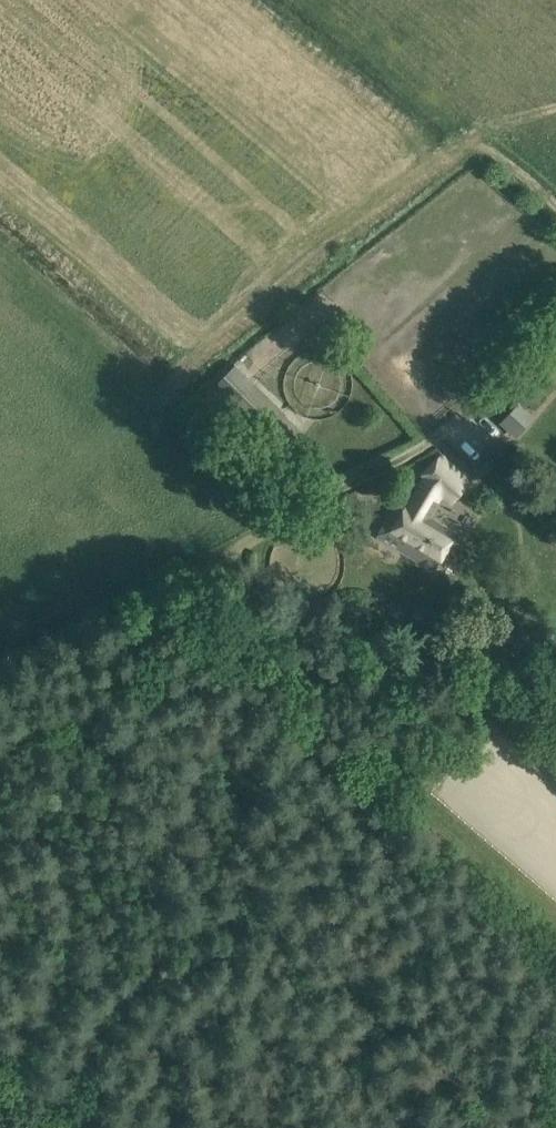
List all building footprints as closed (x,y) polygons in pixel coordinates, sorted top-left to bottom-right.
[(548,395),(534,383),(522,397),(536,409),(548,395)] [(518,403),(501,421),(514,434),(532,415),(518,403)] [(399,501),(376,535),(434,569),(457,532),(430,518),(439,502),(433,499),(435,496),(440,492),(450,502),(469,482),(441,454),(422,473),(427,478),(408,508),(399,501)]
